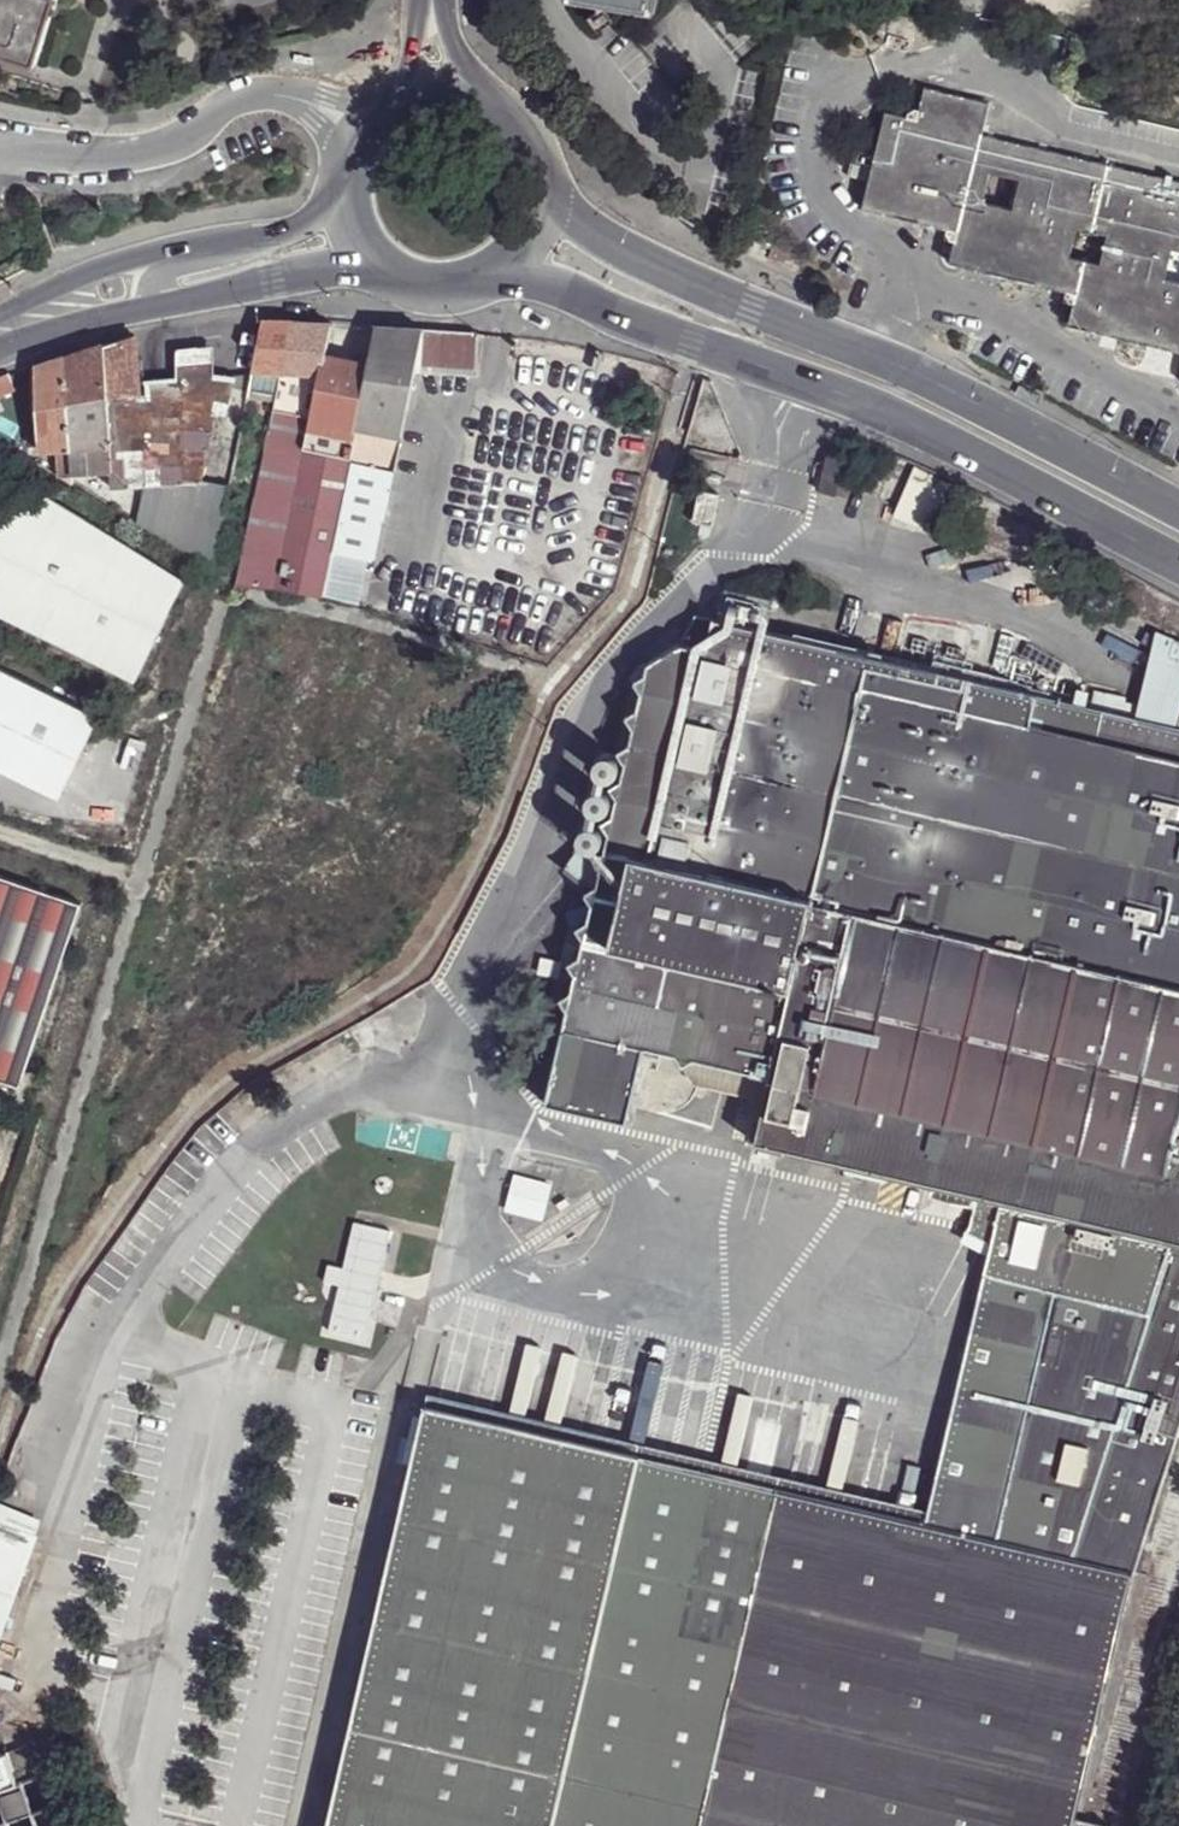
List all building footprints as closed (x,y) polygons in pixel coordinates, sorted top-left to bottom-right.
[(39,66),(59,0),(0,0),(0,54),(39,66)] [(650,11),(652,0),(581,0),(650,11)] [(986,135),(992,105),(924,89),(920,111),(911,109),(908,119),(886,113),(876,157),(849,151),(844,177),(869,183),(863,210),(946,231),(944,242),(954,244),(949,265),(1064,293),(1063,302),(1073,304),(1068,327),(1178,353),(1178,184),(986,135)] [(290,324),(260,322),(251,370),(280,373),(290,324)] [(328,326),(290,324),(280,373),(318,376),(322,357),(328,326)] [(419,331),(374,330),(366,366),(353,427),(347,459),(391,468),(392,464),(397,438),(410,381),(412,368),(419,331)] [(425,331),(419,331),(412,368),(474,370),(476,334),(448,333),(444,333),(425,331)] [(130,339),(100,347),(103,384),(133,383),(130,339)] [(100,347),(69,353),(76,366),(75,393),(101,392),(100,385),(103,384),(100,347)] [(207,352),(179,355),(181,381),(181,390),(206,386),(207,352)] [(66,353),(30,364),(35,449),(71,448),(66,353)] [(66,353),(71,448),(106,446),(103,384),(100,385),(101,392),(75,393),(76,366),(69,353),(66,353)] [(366,366),(322,357),(318,376),(310,419),(353,427),(366,366)] [(7,386),(13,368),(0,372),(0,389),(7,386)] [(280,373),(251,370),(244,403),(272,406),(275,395),(280,373)] [(318,376),(280,373),(275,395),(289,399),(284,419),(309,424),(310,419),(318,376)] [(181,381),(133,383),(136,445),(109,446),(109,472),(110,488),(197,483),(210,414),(200,413),(201,407),(175,409),(174,395),(181,394),(181,390),(181,381)] [(103,384),(106,446),(109,446),(136,445),(133,383),(103,384)] [(221,415),(231,384),(206,386),(201,407),(200,413),(210,414),(221,415)] [(175,409),(201,407),(206,386),(181,390),(181,394),(174,395),(175,409)] [(309,424),(304,449),(347,459),(353,427),(310,419),(309,424)] [(106,446),(71,448),(72,474),(109,472),(109,446),(106,446)] [(304,449),(286,537),(329,547),(347,459),(304,449)] [(827,454),(825,473),(839,474),(844,459),(827,454)] [(391,468),(347,459),(329,547),(327,551),(371,563),(391,468)] [(823,473),(819,491),(835,495),(839,474),(825,473),(823,473)] [(211,568),(229,481),(197,483),(110,488),(110,510),(211,568)] [(693,485),(686,517),(706,521),(714,490),(693,485)] [(137,685),(188,584),(40,493),(0,515),(0,617),(137,685)] [(329,547),(286,537),(277,588),(318,597),(322,576),(327,551),(329,547)] [(371,563),(327,551),(322,576),(318,597),(362,610),(371,563)] [(623,1120),(639,1047),(738,624),(713,618),(706,651),(681,644),(647,665),(645,677),(636,682),(642,692),(637,711),(628,717),(633,727),(629,746),(620,751),(625,760),(621,781),(611,786),(616,797),(613,817),(603,823),(609,835),(606,852),(594,859),(601,870),(597,887),(588,893),(594,905),(590,922),(580,927),(586,940),(581,959),(572,963),(578,974),(574,990),(563,997),(569,1008),(542,1101),(623,1120)] [(738,624),(639,1047),(643,1046),(676,1054),(684,1066),(785,635),(738,624)] [(1177,723),(1178,715),(1178,643),(1156,633),(1137,714),(1177,723)] [(785,635),(684,1066),(694,1056),(764,1070),(766,1061),(770,1061),(809,899),(812,901),(859,685),(1178,759),(1178,723),(1177,723),(1137,714),(1123,711),(1075,700),(785,635)] [(58,801),(97,719),(0,672),(0,773),(58,801)] [(859,685),(812,901),(1178,985),(1178,759),(859,685)] [(1075,700),(1123,711),(1126,699),(1077,689),(1075,700)] [(22,1086),(83,905),(0,877),(0,1079),(22,1086)] [(1178,1244),(1178,985),(812,901),(809,899),(770,1061),(752,1146),(936,1189),(1006,1205),(1026,1209),(1178,1244)] [(766,1061),(764,1070),(694,1056),(684,1066),(694,1082),(758,1096),(747,1144),(752,1146),(770,1061),(766,1061)] [(543,1217),(551,1181),(514,1173),(505,1209),(543,1217)] [(1006,1205),(936,1189),(934,1198),(998,1213),(1004,1214),(1006,1205)] [(1026,1209),(1006,1205),(1004,1214),(998,1213),(928,1523),(995,1539),(1071,1229),(1023,1219),(1026,1209)] [(1023,1219),(1071,1229),(1178,1254),(1178,1244),(1026,1209),(1023,1219)] [(375,1299),(388,1231),(355,1224),(341,1292),(375,1299)] [(1071,1229),(995,1539),(1133,1570),(1178,1406),(1178,1254),(1071,1229)] [(631,1453),(422,1405),(320,1825),(542,1825),(631,1453)] [(995,1539),(928,1523),(631,1453),(542,1825),(1103,1825),(1073,1817),(1133,1570),(995,1539)] [(14,1588),(34,1539),(0,1525),(0,1582),(14,1588)] [(49,1774),(37,1778),(27,1746),(0,1755),(0,1825),(65,1825),(49,1774)]
